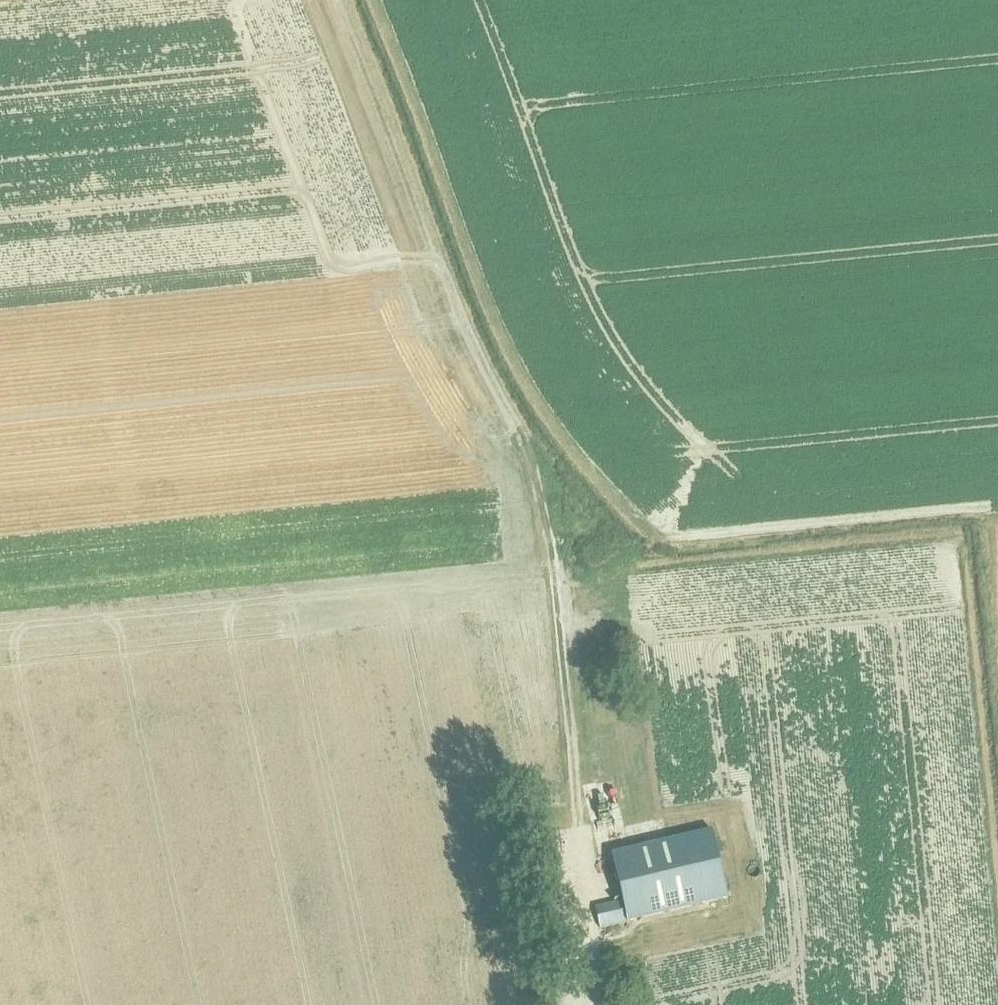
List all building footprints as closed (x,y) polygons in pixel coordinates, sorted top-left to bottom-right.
[(594,907),(599,928),(727,898),(712,831),(611,855),(621,901),(594,907)]
